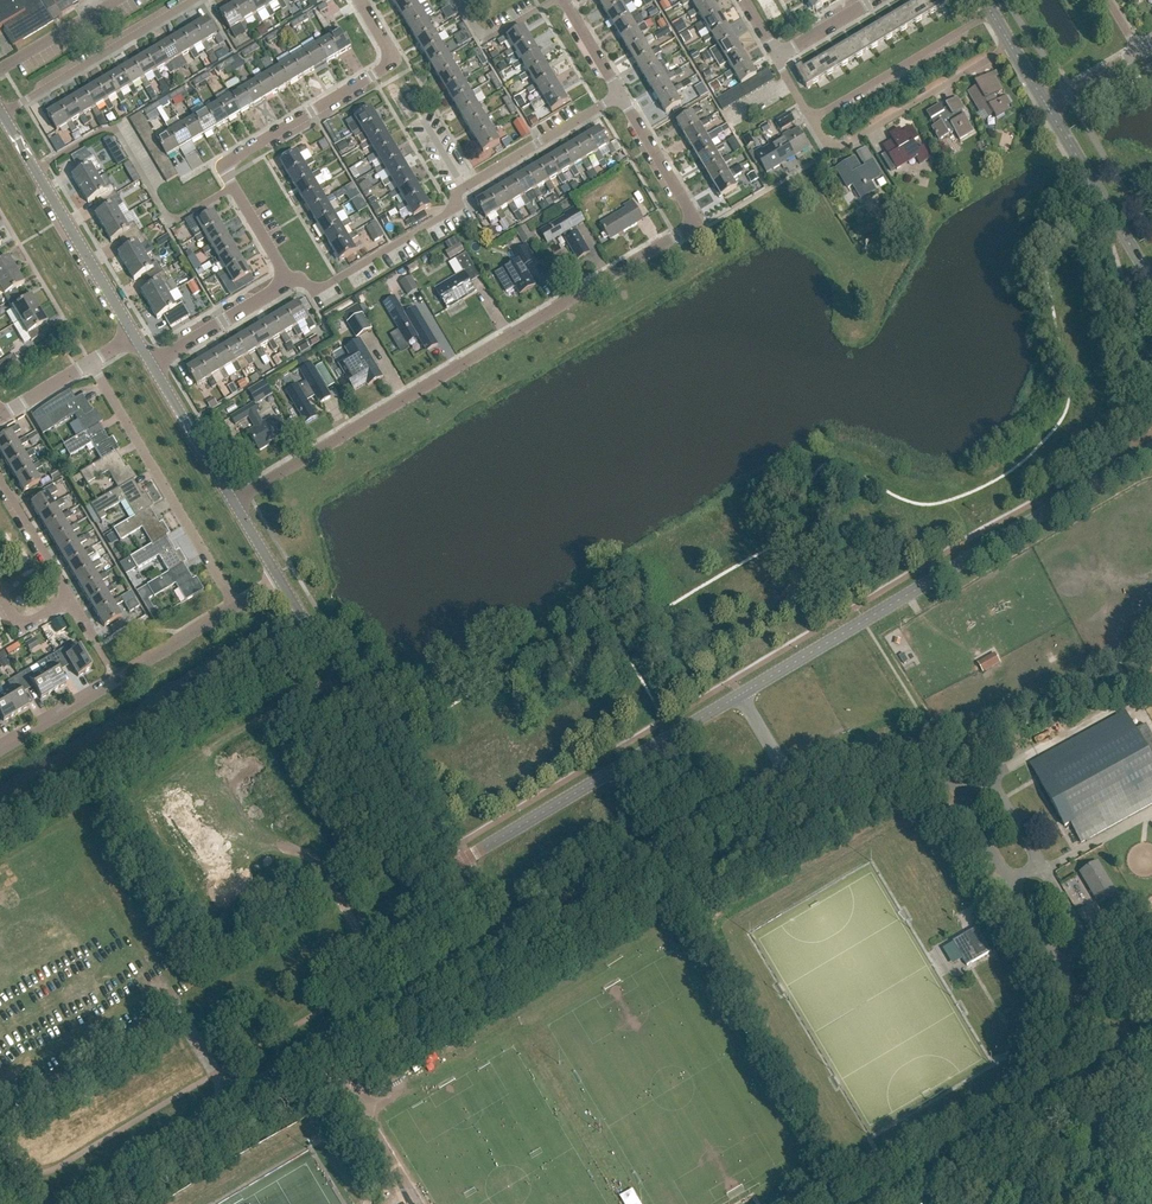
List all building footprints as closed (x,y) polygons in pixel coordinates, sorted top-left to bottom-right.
[(52,0),(0,0),(0,29),(2,28),(13,47),(63,18),(61,15),(56,7),(52,0)] [(73,6),(69,0),(68,0),(56,7),(61,15),(74,8),(73,6)] [(245,22),(252,18),(257,26),(262,23),(257,15),(255,16),(246,0),(233,7),(243,23),(245,22)] [(264,11),(269,19),(275,16),(269,8),(269,7),(267,9),(262,0),(246,0),(255,16),(257,15),(264,11)] [(276,3),(282,12),(287,9),(282,0),(281,0),(280,1),(279,0),(262,0),(267,9),(269,7),(269,8),(276,3)] [(395,5),(403,17),(420,7),(415,0),(404,0),(395,5)] [(445,2),(449,10),(454,7),(450,0),(448,0),(445,2)] [(620,0),(604,0),(601,2),(608,14),(623,5),(622,3),(620,0)] [(625,8),(633,3),(631,0),(628,0),(622,3),(623,5),(608,14),(615,26),(630,17),(629,16),(630,15),(625,8)] [(712,0),(684,0),(681,2),(684,6),(692,1),(696,9),(697,9),(698,11),(713,2),(712,0)] [(950,2),(949,0),(922,0),(804,71),(801,67),(796,70),(807,88),(950,2)] [(828,0),(807,0),(813,10),(829,1),(828,0)] [(667,1),(661,4),(666,12),(671,8),(667,1)] [(720,14),(713,2),(698,11),(697,9),(696,9),(688,14),(691,19),(699,14),(704,21),(705,23),(720,14)] [(320,13),(328,8),(325,3),(318,8),(320,13)] [(422,6),(420,7),(403,17),(410,30),(427,20),(423,13),(425,11),(422,6)] [(231,31),(240,25),(245,34),(250,31),(245,22),(243,23),(233,7),(221,15),(231,31)] [(458,14),(454,7),(449,10),(453,17),(458,14)] [(651,19),(658,15),(655,8),(648,13),(651,19)] [(637,28),(632,20),(640,15),(637,11),(630,15),(629,16),(630,17),(615,26),(622,38),(637,30),(636,28),(637,28)] [(720,14),(705,23),(704,21),(696,26),(696,27),(698,31),(699,31),(700,33),(708,29),(711,34),(712,35),(728,26),(720,14)] [(294,30),(309,20),(306,15),(290,24),(294,30)] [(432,23),(429,18),(427,20),(410,30),(417,42),(434,32),(430,25),(432,23)] [(637,30),(622,38),(629,51),(644,42),(643,40),(644,40),(641,35),(649,31),(649,30),(655,26),(651,19),(637,28),(636,28),(637,30)] [(207,42),(214,38),(219,46),(224,44),(219,35),(216,36),(207,20),(194,27),(204,44),(207,42)] [(661,31),(667,27),(663,20),(657,24),(661,31)] [(680,21),(674,25),(680,34),(686,30),(680,21)] [(464,23),(459,26),(462,32),(463,34),(468,31),(464,23)] [(261,37),(268,33),(264,26),(257,30),(261,37)] [(735,38),(728,26),(712,35),(711,34),(703,38),(706,43),(714,38),(718,46),(719,48),(735,38)] [(194,50),(202,45),(207,54),(212,51),(207,42),(204,44),(194,27),(182,35),(192,51),(194,50)] [(683,41),(699,31),(698,31),(696,27),(680,37),(683,41)] [(657,42),(672,34),(668,28),(654,36),(657,42)] [(337,34),(330,38),(340,55),(352,48),(341,29),(340,29),(336,32),(337,34)] [(510,41),(514,48),(516,51),(532,41),(524,29),(509,38),(507,36),(499,41),(501,46),(510,41)] [(269,44),(285,35),(281,30),(266,39),(269,44)] [(437,31),(434,32),(417,42),(425,54),(442,44),(438,37),(440,36),(437,31)] [(473,39),(468,31),(463,34),(468,42),(473,39)] [(460,47),(468,42),(463,34),(462,32),(454,37),(460,47)] [(182,57),(190,53),(195,61),(199,58),(194,50),(192,51),(182,35),(170,42),(180,58),(182,57)] [(651,52),(646,45),(654,40),(652,35),(644,40),(643,40),(644,42),(629,51),(637,63),(651,54),(651,53),(651,52)] [(340,55),(330,38),(329,36),(328,36),(323,39),(325,41),(318,45),(328,62),(340,55)] [(718,46),(710,51),(713,55),(717,63),(725,58),(727,60),(742,51),(735,38),(719,48),(718,46)] [(539,53),(532,41),(516,51),(514,48),(506,53),(508,58),(517,53),(521,60),(523,63),(539,53)] [(170,65),(177,60),(182,68),(187,65),(182,57),(180,58),(170,42),(158,49),(168,66),(170,64),(170,65)] [(312,49),(306,53),(316,69),(328,62),(318,45),(317,43),(316,44),(311,47),(312,49)] [(444,43),(442,44),(425,54),(432,66),(449,56),(445,50),(447,48),(444,43)] [(245,59),(260,50),(257,45),(242,54),(245,59)] [(478,48),(473,51),(478,59),(483,56),(478,48)] [(493,60),(500,56),(495,48),(488,52),(493,60)] [(658,65),(654,57),(662,52),(659,48),(651,52),(651,53),(651,54),(637,63),(644,75),(659,66),(658,65)] [(157,72),(165,67),(170,76),(175,73),(170,65),(170,64),(168,66),(158,49),(146,56),(155,73),(157,72)] [(300,56),(293,60),(303,77),(316,69),(306,53),(304,50),(304,51),(299,54),(300,56)] [(210,59),(215,57),(212,51),(207,54),(210,59)] [(693,61),(700,57),(697,51),(690,55),(693,61)] [(749,63),(742,51),(727,60),(725,58),(717,63),(720,67),(728,62),(733,71),(733,70),(734,72),(749,63)] [(546,66),(539,53),(523,63),(521,60),(513,65),(516,70),(524,65),(529,73),(530,75),(546,66)] [(451,55),(449,56),(432,66),(439,79),(456,69),(452,61),(454,60),(451,55)] [(145,79),(153,75),(158,83),(162,80),(157,72),(155,73),(146,56),(133,64),(143,80),(145,79)] [(488,64),(483,56),(478,59),(483,67),(488,64)] [(215,57),(210,59),(209,60),(213,66),(219,62),(215,57)] [(261,62),(267,73),(278,92),(291,84),(281,67),(280,65),(279,65),(279,66),(275,68),(268,57),(261,62)] [(706,62),(703,57),(695,61),(699,67),(706,62)] [(288,63),(281,67),(291,84),(303,77),(293,60),(292,58),(291,58),(287,61),(288,63)] [(220,73),(235,64),(232,59),(217,68),(220,73)] [(659,66),(644,75),(651,87),(666,79),(665,77),(670,74),(665,67),(669,64),(666,60),(658,65),(659,66)] [(757,76),(749,63),(734,72),(733,70),(733,71),(725,75),(727,79),(735,75),(741,85),(745,82),(751,79),(756,76),(757,76)] [(133,86),(140,82),(145,90),(150,87),(145,79),(143,80),(133,64),(121,71),(131,87),(133,86)] [(553,78),(546,66),(530,75),(529,73),(520,78),(523,82),(531,77),(536,85),(537,87),(553,78)] [(463,81),(459,74),(461,73),(458,67),(456,69),(439,79),(446,91),(463,81)] [(666,79),(651,87),(658,99),(673,91),(672,90),(673,89),(668,82),(682,73),(680,69),(670,74),(665,77),(666,79)] [(706,79),(712,75),(709,69),(702,73),(706,79)] [(774,80),(768,69),(762,72),(768,84),(774,80)] [(121,93),(129,89),(134,97),(138,94),(133,86),(131,87),(121,71),(109,78),(119,94),(121,93)] [(768,84),(762,72),(757,76),(756,76),(763,87),(768,84)] [(264,78),(257,82),(267,98),(278,92),(267,73),(262,76),(264,78)] [(487,76),(492,84),(497,80),(493,73),(487,76)] [(996,120),(1014,109),(1008,98),(999,103),(996,97),(1004,92),(997,80),(1000,78),(997,73),(976,85),(978,87),(969,92),(986,121),(994,116),(996,120)] [(195,88),(211,79),(208,74),(192,83),(195,88)] [(763,87),(756,76),(751,79),(757,90),(763,87)] [(109,100),(116,96),(121,105),(126,102),(121,93),(119,94),(109,78),(97,85),(107,101),(109,100)] [(561,90),(553,78),(537,87),(536,85),(527,90),(530,95),(538,90),(543,97),(544,100),(561,90)] [(465,79),(463,81),(446,91),(454,103),(471,93),(467,87),(469,85),(465,79)] [(757,90),(751,79),(745,82),(752,94),(757,90)] [(163,95),(169,92),(162,80),(158,83),(162,88),(160,89),(163,95)] [(251,85),(244,89),(254,106),(267,98),(257,82),(255,80),(250,83),(251,85)] [(502,88),(497,80),(492,84),(496,90),(497,91),(502,88)] [(714,93),(721,89),(718,82),(710,86),(714,93)] [(752,94),(745,82),(741,85),(739,86),(746,97),(752,94)] [(97,108),(104,103),(109,112),(114,109),(109,100),(107,101),(97,85),(85,93),(94,109),(96,108),(97,108)] [(681,103),(675,94),(684,89),(681,85),(673,89),(672,90),(673,91),(658,99),(666,112),(681,103)] [(746,97),(739,86),(734,89),(740,100),(746,97)] [(239,92),(232,96),(242,113),(254,106),(244,89),(243,87),(242,87),(243,87),(238,90),(239,92)] [(171,102),(186,93),(183,88),(169,97),(171,102)] [(740,100),(734,89),(728,92),(735,103),(740,100)] [(568,103),(561,90),(544,100),(543,97),(530,105),(535,113),(546,106),(547,104),(552,112),(568,103)] [(473,92),(471,93),(454,103),(461,115),(478,105),(474,98),(476,97),(473,92)] [(735,103),(728,92),(722,95),(729,107),(735,103)] [(84,115),(92,111),(97,119),(101,116),(97,108),(96,108),(94,109),(85,93),(73,100),(82,116),(84,115)] [(227,100),(220,104),(230,120),(242,113),(232,96),(231,94),(230,95),(226,97),(227,100)] [(729,107),(722,95),(717,99),(724,110),(729,107)] [(519,109),(526,105),(521,96),(514,100),(519,109)] [(502,100),(507,108),(512,105),(507,97),(502,100)] [(961,141),(974,133),(962,112),(965,110),(958,99),(946,106),(950,111),(945,114),(940,107),(927,114),(935,128),(933,129),(940,141),(956,132),(961,141)] [(73,122),(80,118),(85,126),(89,123),(84,115),(82,116),(73,100),(60,107),(70,123),(72,122),(73,122)] [(215,107),(208,111),(218,128),(230,120),(220,104),(219,101),(218,102),(213,105),(215,107)] [(162,108),(162,107),(159,103),(144,112),(147,117),(157,110),(162,108)] [(480,104),(478,105),(461,115),(468,127),(485,117),(481,110),(483,109),(480,104)] [(515,111),(512,105),(507,108),(510,114),(515,111)] [(58,131),(67,125),(72,133),(77,130),(73,122),(72,122),(70,123),(60,107),(48,115),(58,131)] [(166,125),(170,122),(162,108),(157,110),(166,125)] [(678,123),(686,136),(701,127),(700,125),(695,117),(704,112),(701,108),(693,113),(693,114),(678,123)] [(202,114),(195,118),(205,135),(218,128),(208,111),(206,109),(201,112),(202,114)] [(379,122),(371,110),(355,119),(354,117),(345,122),(348,127),(357,122),(361,129),(363,132),(379,122)] [(133,125),(145,119),(142,113),(130,120),(133,125)] [(783,130),(796,123),(791,114),(778,122),(783,130)] [(102,128),(108,128),(101,116),(97,119),(102,128)] [(190,121),(183,125),(193,142),(205,135),(195,118),(194,116),(194,117),(189,119),(190,121)] [(487,116),(485,117),(468,127),(476,140),(492,129),(488,122),(490,121),(487,116)] [(533,127),(539,123),(535,117),(529,121),(533,127)] [(137,131),(148,124),(145,119),(133,125),(137,131)] [(521,131),(526,128),(521,120),(516,123),(521,131)] [(708,120),(700,125),(701,127),(686,136),(693,148),(708,139),(707,137),(703,129),(711,124),(708,120)] [(342,141),(331,121),(324,125),(335,145),(342,141)] [(386,134),(379,122),(363,132),(361,129),(352,135),(355,139),(364,134),(368,142),(369,142),(370,144),(386,134)] [(178,129),(171,133),(181,149),(193,142),(183,125),(182,123),(181,124),(177,127),(178,129)] [(140,137),(151,130),(148,124),(137,131),(140,137)] [(760,129),(764,134),(770,131),(767,125),(760,129)] [(921,165),(931,159),(924,148),(920,151),(915,143),(920,140),(912,127),(903,133),(900,129),(890,135),(893,140),(884,145),(898,170),(917,158),(921,165)] [(494,128),(492,129),(476,140),(484,153),(500,143),(496,135),(498,134),(494,128)] [(784,137),(785,139),(796,157),(811,148),(799,128),(798,128),(800,130),(793,134),(791,133),(784,137)] [(599,152),(606,147),(611,156),(616,153),(611,144),(609,145),(599,129),(587,137),(596,153),(598,151),(599,152)] [(708,139),(693,148),(700,160),(715,151),(714,150),(711,143),(719,139),(718,137),(724,134),(721,129),(707,137),(708,139)] [(143,142),(155,135),(151,130),(140,137),(143,142)] [(181,149),(171,133),(170,130),(169,131),(164,134),(166,136),(158,141),(162,147),(165,153),(168,157),(181,149)] [(393,147),(386,134),(370,144),(369,142),(368,142),(360,147),(362,152),(371,146),(376,154),(377,156),(393,147)] [(147,148),(158,141),(155,135),(143,142),(147,148)] [(58,136),(50,141),(54,147),(62,142),(58,136)] [(748,148),(755,144),(750,136),(743,140),(748,148)] [(587,159),(594,155),(599,163),(604,161),(599,152),(598,151),(596,153),(587,137),(575,144),(584,160),(586,159),(587,159)] [(735,154),(742,150),(735,138),(728,142),(735,154)] [(796,157),(785,139),(778,143),(777,141),(770,145),(771,147),(782,165),(796,157)] [(150,154),(162,147),(158,141),(147,148),(150,154)] [(320,144),(324,151),(329,148),(326,141),(320,144)] [(62,142),(54,147),(57,153),(65,148),(62,142)] [(344,143),(337,147),(341,154),(348,150),(344,143)] [(574,166),(582,162),(587,171),(592,168),(587,159),(586,159),(584,160),(575,144),(562,152),(572,167),(574,166)] [(723,145),(714,150),(715,151),(700,160),(707,172),(722,163),(721,162),(722,162),(717,154),(725,149),(723,145)] [(154,159),(165,153),(162,147),(150,154),(154,159)] [(303,164),(299,157),(308,152),(305,147),(296,153),(298,155),(282,164),(289,177),(305,167),(303,164)] [(401,159),(393,147),(377,156),(376,154),(367,159),(370,164),(378,159),(383,166),(385,168),(401,159)] [(782,165),(771,147),(764,151),(763,149),(756,154),(754,150),(750,153),(757,165),(761,162),(768,174),(782,165)] [(562,174),(569,169),(575,178),(579,175),(574,166),(572,167),(562,152),(550,159),(560,175),(562,173),(562,174)] [(157,165),(168,158),(168,157),(165,153),(154,159),(157,165)] [(73,177),(81,191),(101,179),(95,170),(101,166),(94,155),(77,166),(81,172),(73,177)] [(730,157),(722,162),(721,162),(722,163),(707,172),(715,185),(730,176),(729,174),(724,166),(733,161),(730,157)] [(160,171),(172,164),(168,158),(157,165),(160,171)] [(312,179),(311,177),(306,169),(315,164),(312,159),(303,164),(305,167),(289,177),(296,189),(312,179)] [(408,171),(401,159),(385,168),(383,166),(374,171),(377,176),(386,171),(390,178),(391,178),(392,181),(408,171)] [(550,181),(557,176),(563,185),(567,182),(562,174),(562,173),(560,175),(550,159),(538,166),(547,182),(550,180),(550,181)] [(872,182),(882,176),(873,160),(864,166),(867,171),(863,173),(855,159),(837,170),(845,182),(849,180),(861,200),(878,191),(872,182)] [(164,176),(175,170),(172,164),(160,171),(164,176)] [(538,188),(545,183),(550,192),(555,189),(550,181),(550,180),(547,182),(538,166),(526,174),(535,189),(537,188),(538,188)] [(742,174),(746,172),(742,166),(729,174),(730,176),(715,185),(717,189),(715,190),(720,198),(737,188),(733,180),(738,176),(742,174)] [(354,179),(360,176),(355,168),(350,171),(354,179)] [(179,176),(175,170),(164,176),(167,182),(179,176)] [(591,182),(598,178),(593,170),(587,174),(591,182)] [(318,188),(314,181),(322,176),(320,171),(311,177),(312,179),(296,189),(304,201),(319,191),(318,189),(318,188)] [(415,183),(408,171),(392,181),(391,178),(390,178),(381,184),(384,188),(393,183),(397,191),(398,190),(399,193),(415,183)] [(752,185),(759,180),(754,173),(747,177),(752,185)] [(543,197),(538,188),(537,188),(535,189),(526,174),(513,181),(523,196),(525,195),(533,191),(538,200),(543,197)] [(106,188),(101,179),(81,191),(89,203),(97,199),(101,206),(118,195),(112,184),(106,188)] [(579,189),(585,186),(581,179),(575,183),(579,189)] [(364,194),(373,189),(368,181),(359,186),(364,194)] [(530,204),(525,195),(523,196),(513,181),(501,188),(511,204),(513,202),(513,203),(520,198),(526,207),(530,204)] [(325,201),(321,194),(330,188),(327,183),(318,188),(318,189),(319,191),(304,201),(311,213),(327,203),(325,201)] [(423,196),(415,183),(399,193),(398,190),(397,191),(389,196),(392,200),(400,195),(405,203),(407,205),(423,196)] [(351,196),(357,192),(353,186),(347,190),(351,196)] [(518,211),(513,203),(513,202),(511,204),(501,188),(489,195),(499,211),(501,210),(508,206),(513,214),(518,211)] [(124,205),(118,195),(101,206),(104,211),(96,216),(104,229),(124,218),(119,208),(124,205)] [(334,216),(332,213),(328,206),(337,200),(334,195),(325,201),(327,203),(311,213),(318,225),(334,216)] [(506,219),(501,210),(499,211),(489,195),(476,203),(486,219),(496,213),(501,222),(506,219)] [(554,205),(560,201),(556,195),(550,199),(554,205)] [(430,208),(423,196),(407,205),(405,203),(396,208),(399,213),(408,208),(414,217),(414,218),(430,208)] [(357,211),(366,205),(361,197),(352,202),(357,211)] [(611,241),(643,221),(632,202),(624,207),(626,210),(601,225),(611,241)] [(376,204),(371,207),(375,213),(380,210),(376,204)] [(532,217),(537,215),(530,204),(526,207),(532,217)] [(340,225),(336,218),(344,213),(341,208),(332,213),(334,216),(318,225),(326,237),(341,228),(340,225)] [(578,261),(590,253),(575,228),(585,222),(576,208),(564,215),(566,217),(541,232),(548,244),(563,235),(578,261)] [(206,236),(222,226),(215,214),(207,218),(203,212),(186,222),(192,231),(200,227),(204,234),(206,236)] [(352,225),(360,220),(357,215),(349,220),(352,225)] [(384,226),(389,223),(385,216),(380,220),(384,226)] [(409,220),(412,227),(418,224),(414,218),(414,217),(409,220)] [(129,226),(124,218),(104,229),(112,242),(120,238),(124,244),(141,234),(135,223),(129,226)] [(347,238),(343,230),(352,225),(349,220),(340,225),(341,228),(326,237),(333,249),(349,240),(347,238)] [(213,248),(230,238),(222,226),(206,236),(204,234),(196,238),(199,243),(207,238),(212,246),(213,248)] [(367,229),(374,243),(381,239),(374,226),(367,229)] [(523,245),(534,239),(525,226),(515,232),(523,245)] [(492,240),(499,236),(494,227),(487,231),(492,240)] [(356,252),(350,242),(359,237),(356,232),(347,238),(349,240),(333,249),(340,262),(356,252)] [(147,244),(141,234),(124,244),(127,250),(120,254),(128,268),(147,257),(142,247),(147,244)] [(162,238),(166,245),(172,241),(168,235),(162,238)] [(220,260),(237,251),(230,238),(213,248),(212,246),(203,251),(206,255),(214,250),(219,258),(220,260)] [(149,243),(147,244),(142,247),(147,257),(155,252),(149,243)] [(535,286),(524,268),(536,261),(527,245),(512,254),(516,262),(503,270),(513,288),(515,287),(520,295),(535,286)] [(447,253),(452,261),(463,254),(459,246),(447,253)] [(228,273),(244,263),(237,251),(220,260),(219,258),(211,263),(214,268),(222,263),(226,270),(228,273)] [(467,277),(477,272),(466,254),(456,260),(464,272),(436,289),(448,309),(476,292),(467,277)] [(153,265),(147,257),(128,268),(135,281),(143,276),(147,283),(164,272),(162,269),(158,262),(153,265)] [(16,272),(8,258),(0,262),(0,281),(16,272)] [(235,285),(252,275),(244,263),(228,273),(226,270),(218,275),(221,280),(229,275),(235,285)] [(199,277),(205,273),(202,268),(196,272),(199,277)] [(16,272),(0,281),(0,289),(8,303),(19,297),(15,289),(24,284),(16,272)] [(165,274),(164,272),(147,283),(150,288),(143,293),(151,307),(171,295),(165,285),(170,282),(165,274)] [(408,296),(418,290),(411,278),(401,284),(408,296)] [(194,297),(200,293),(194,282),(188,286),(194,297)] [(176,304),(171,295),(151,307),(159,319),(164,316),(172,328),(191,317),(181,301),(176,304)] [(23,302),(19,297),(8,303),(20,323),(40,311),(31,297),(23,302)] [(426,351),(437,344),(416,310),(406,316),(395,298),(383,305),(406,342),(416,335),(426,351)] [(310,329),(314,327),(309,319),(308,319),(298,304),(286,311),(296,327),(298,326),(306,321),(310,329)] [(358,306),(343,315),(348,324),(357,340),(372,330),(363,315),(358,306)] [(38,329),(47,323),(40,311),(20,323),(31,341),(42,335),(38,329)] [(303,334),(298,326),(296,327),(286,311),(274,318),(283,335),(286,333),(293,329),(298,337),(303,334)] [(281,336),(286,344),(291,342),(286,333),(283,335),(274,318),(262,326),(271,342),(274,340),(281,336)] [(279,349),(274,340),(271,342),(262,326),(249,333),(259,349),(261,348),(269,343),(274,352),(279,349)] [(267,356),(261,348),(259,349),(249,333),(237,340),(247,356),(249,355),(257,351),(262,359),(266,356),(267,356)] [(313,347),(320,343),(316,336),(309,340),(313,347)] [(254,364),(249,355),(247,356),(237,340),(225,347),(235,364),(237,363),(245,358),(250,366),(254,364)] [(360,340),(345,348),(351,357),(339,364),(346,376),(354,391),(366,383),(368,386),(383,377),(360,340)] [(65,357),(70,353),(63,341),(57,344),(65,357)] [(301,354),(310,349),(306,342),(297,347),(301,354)] [(242,371),(237,363),(235,364),(225,347),(213,355),(223,371),(225,370),(233,365),(238,373),(242,371)] [(277,367),(285,362),(281,354),(273,359),(277,367)] [(17,361),(14,355),(0,363),(0,369),(1,370),(17,361)] [(213,355),(201,362),(211,378),(213,377),(220,373),(225,381),(230,378),(225,370),(223,371),(213,355)] [(266,356),(262,359),(265,365),(270,363),(266,356)] [(211,378),(201,362),(188,369),(198,386),(208,380),(213,388),(217,385),(213,377),(211,378)] [(319,403),(330,397),(311,364),(300,371),(308,385),(300,390),(297,385),(286,391),(306,423),(316,417),(306,400),(314,395),(319,403)] [(255,382),(262,378),(259,373),(252,377),(255,382)] [(241,391),(248,387),(244,380),(237,384),(241,391)] [(256,406),(273,396),(265,382),(248,392),(256,406)] [(228,387),(233,395),(238,392),(233,384),(228,387)] [(103,422),(95,410),(91,412),(82,396),(86,394),(74,401),(69,392),(63,395),(61,397),(58,399),(53,403),(49,407),(45,411),(43,413),(34,419),(31,415),(43,436),(75,417),(85,433),(99,424),(103,422)] [(210,409),(217,405),(213,398),(206,403),(210,409)] [(268,444),(284,434),(275,420),(265,426),(257,413),(258,412),(254,405),(232,419),(236,425),(249,417),(257,431),(250,435),(260,452),(269,446),(268,444)] [(119,450),(112,438),(108,440),(99,424),(85,433),(63,446),(70,458),(92,445),(102,461),(115,452),(119,450)] [(2,455),(18,445),(17,443),(13,436),(21,431),(18,426),(9,432),(10,433),(0,440),(0,453),(2,455)] [(31,445),(39,440),(35,433),(27,438),(31,445)] [(25,438),(17,443),(18,445),(2,455),(9,468),(26,458),(24,455),(20,448),(28,443),(25,438)] [(32,451),(24,455),(26,458),(9,468),(16,480),(33,470),(32,468),(27,460),(35,455),(32,451)] [(136,479),(129,466),(125,468),(115,452),(102,461),(80,474),(87,486),(108,473),(118,490),(133,481),(136,479)] [(34,473),(43,467),(40,463),(32,468),(33,470),(16,480),(23,492),(40,482),(34,473)] [(52,481),(60,476),(56,470),(48,474),(52,481)] [(118,490),(91,506),(100,522),(107,518),(104,514),(125,501),(135,518),(149,509),(153,507),(146,494),(142,497),(133,481),(118,490)] [(55,507),(54,505),(50,498),(58,493),(55,488),(46,493),(47,495),(31,505),(39,517),(55,507)] [(61,517),(57,510),(65,505),(62,500),(54,505),(55,507),(39,517),(46,529),(63,520),(61,517)] [(170,535),(162,523),(159,525),(149,509),(135,518),(113,530),(120,542),(142,529),(152,546),(166,537),(170,535)] [(70,532),(69,529),(64,522),(72,517),(70,512),(61,517),(63,520),(46,529),(53,542),(70,532)] [(76,541),(71,534),(80,529),(77,524),(69,529),(70,532),(53,542),(61,554),(77,544),(76,541)] [(113,534),(106,538),(110,545),(117,541),(113,534)] [(83,554),(79,546),(87,541),(84,537),(76,541),(77,544),(61,554),(68,566),(85,556),(83,554)] [(175,553),(166,537),(152,546),(130,559),(137,570),(158,557),(168,574),(183,565),(186,563),(179,551),(175,553)] [(92,568),(91,566),(86,559),(94,554),(91,549),(83,554),(85,556),(68,566),(75,578),(92,568)] [(99,581),(98,578),(93,571),(101,566),(99,561),(91,566),(92,568),(75,578),(82,591),(99,581)] [(183,565),(168,574),(147,587),(154,599),(175,586),(185,602),(203,592),(196,579),(192,582),(183,565)] [(106,593),(105,591),(101,583),(109,578),(106,573),(98,578),(99,581),(82,591),(90,603),(106,593)] [(112,603),(108,595),(116,590),(113,586),(105,591),(106,593),(90,603),(97,615),(114,605),(112,603)] [(130,592),(120,598),(123,603),(125,605),(135,599),(130,592)] [(121,618),(115,608),(123,603),(120,598),(112,603),(114,605),(97,615),(104,628),(121,618)] [(155,609),(148,613),(153,621),(160,617),(155,609)] [(60,619),(47,626),(52,634),(64,627),(60,619)] [(111,628),(114,635),(125,628),(121,622),(111,628)] [(30,652),(39,647),(34,638),(25,644),(30,652)] [(91,670),(84,659),(87,657),(82,649),(79,650),(79,649),(71,654),(67,647),(56,654),(63,667),(69,663),(78,677),(91,670)] [(1057,662),(1052,651),(1044,655),(1049,665),(1057,662)] [(57,670),(63,667),(56,654),(45,660),(49,667),(41,672),(53,692),(66,685),(57,670)] [(1001,665),(996,655),(979,665),(984,674),(1001,665)] [(10,665),(5,658),(0,661),(0,665),(3,670),(10,665)] [(53,692),(41,672),(33,676),(29,669),(18,676),(26,689),(32,685),(41,700),(53,692)] [(29,707),(20,692),(26,689),(18,676),(7,683),(11,689),(4,694),(16,714),(29,707)] [(4,694),(0,696),(0,716),(3,722),(16,714),(4,694)] [(1146,726),(1135,731),(1125,713),(1031,764),(1065,828),(1071,824),(1082,843),(1151,805),(1151,737),(1146,726)] [(1098,863),(1080,874),(1099,904),(1116,894),(1098,863)] [(977,928),(962,937),(953,942),(967,966),(976,961),(991,952),(977,928)]
